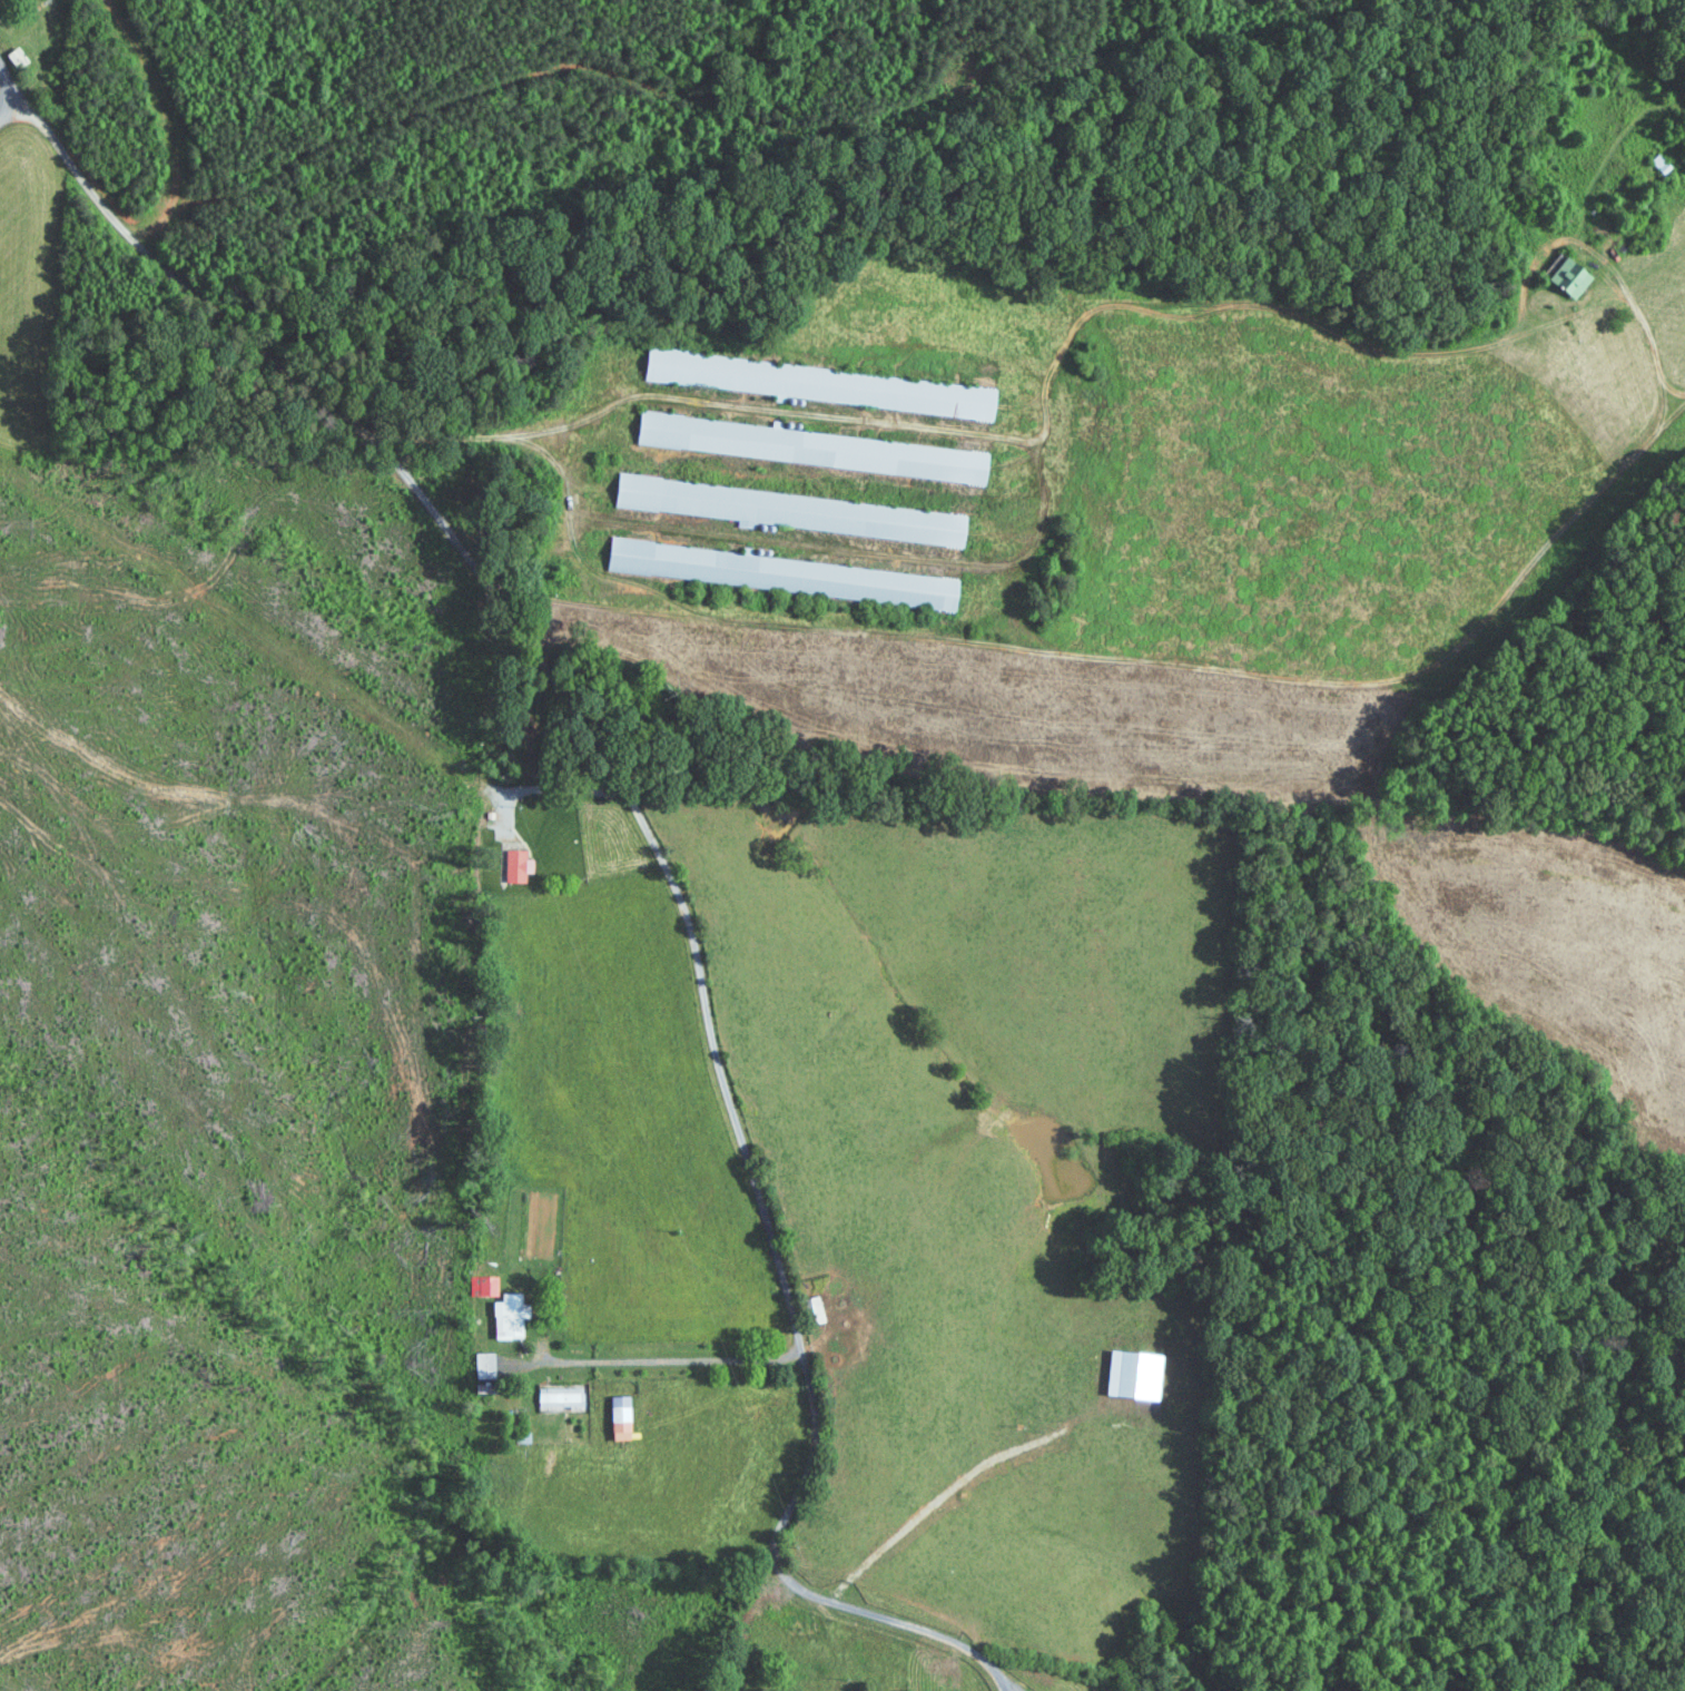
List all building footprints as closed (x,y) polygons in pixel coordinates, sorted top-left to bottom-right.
[(1554,277),(1563,284),(1567,279),(1574,285),(1576,283),(1585,290),(1598,273),(1573,254),(1554,277)] [(611,570),(809,591),(809,593),(961,609),(964,575),(614,539),(611,570)] [(538,858),(530,858),(530,849),(510,849),(509,881),(530,882),(530,873),(538,873),(538,858)] [(501,1276),(472,1276),(472,1295),(502,1295),(501,1276)] [(527,1318),(534,1318),(534,1304),(526,1304),(526,1293),(505,1294),(505,1301),(498,1301),(499,1339),(527,1338),(527,1318)] [(497,1352),(478,1353),(479,1378),(498,1378),(497,1352)] [(584,1386),(542,1387),(542,1404),(584,1404),(584,1386)] [(617,1440),(636,1440),(634,1395),(615,1396),(617,1440)]
